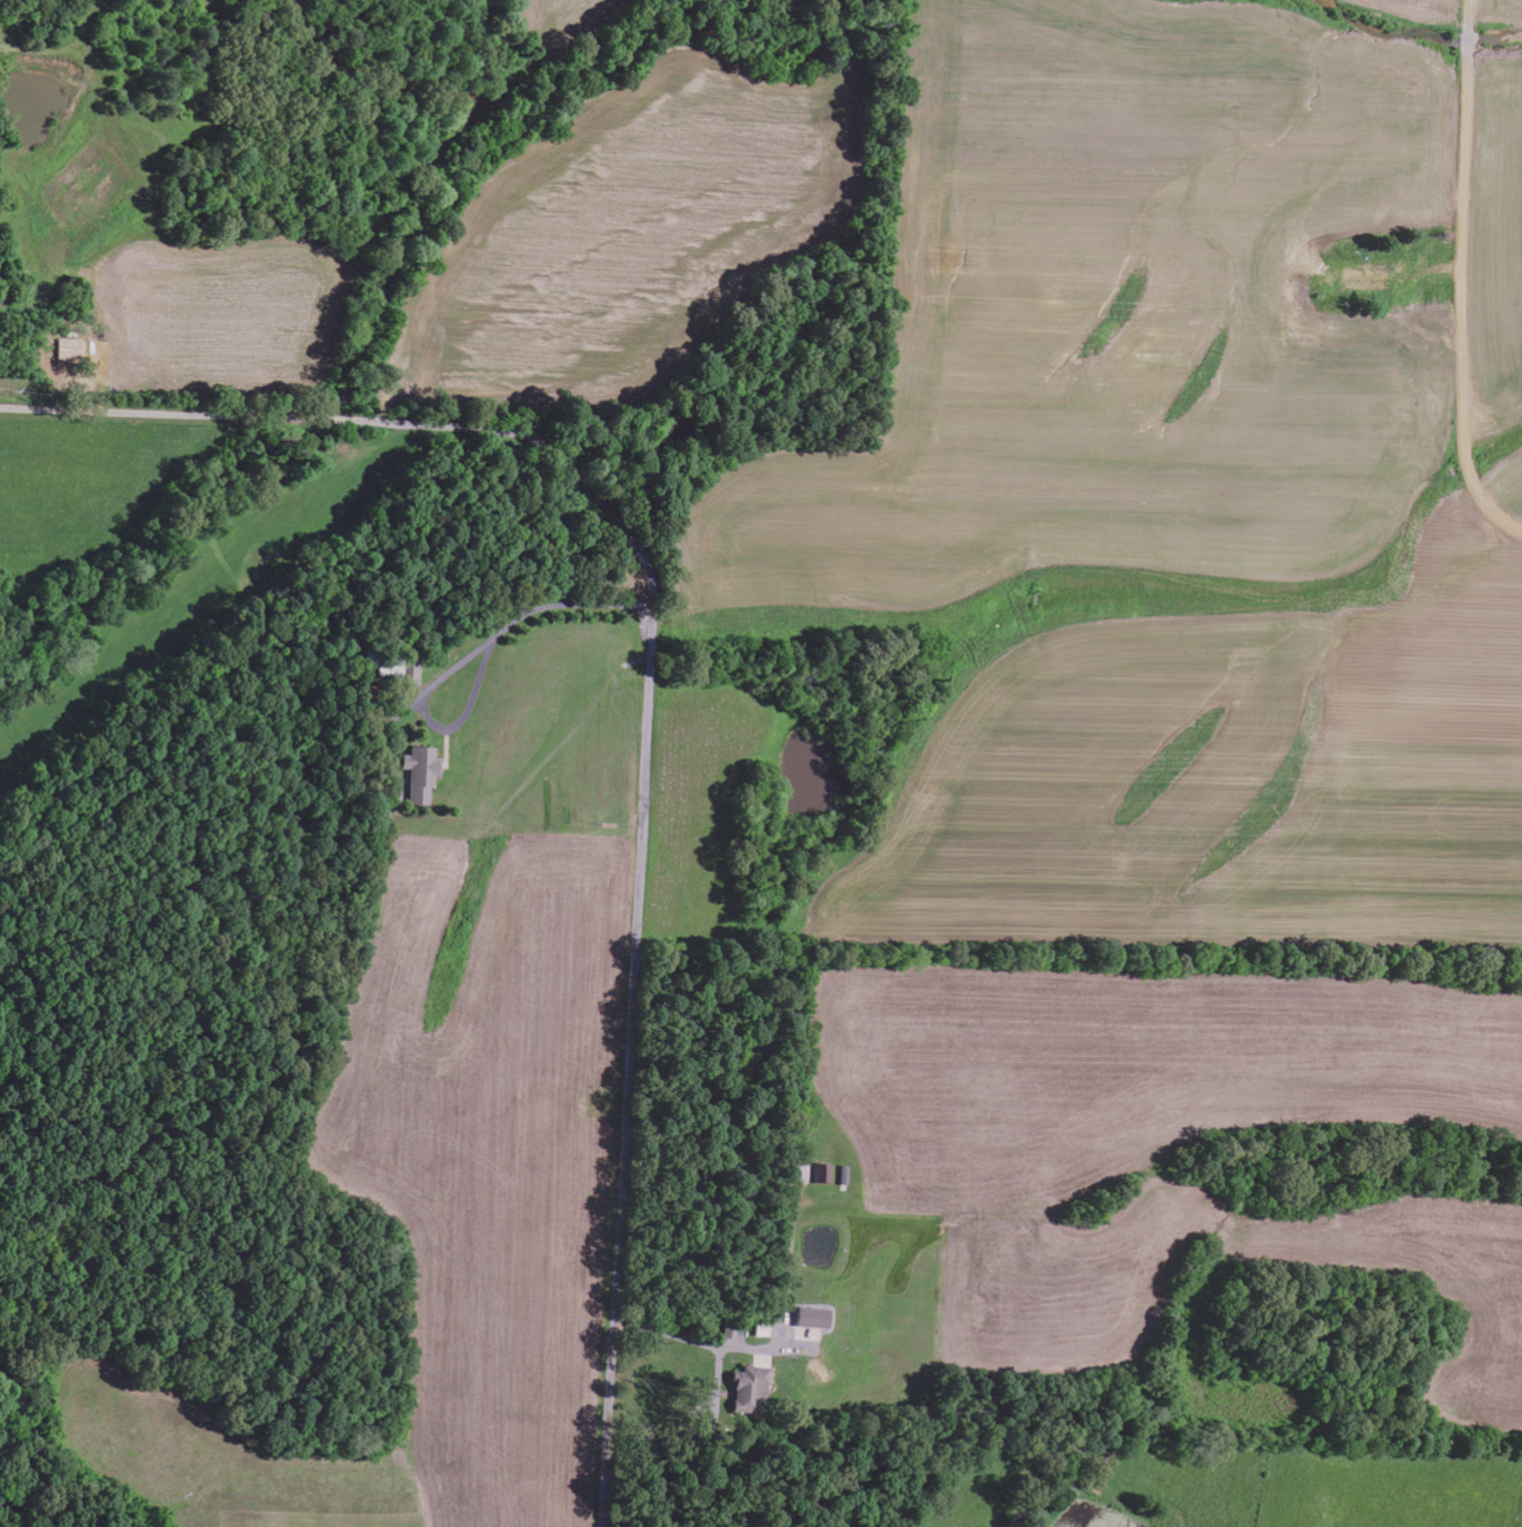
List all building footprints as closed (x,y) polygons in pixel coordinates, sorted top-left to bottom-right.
[(411,771),(411,797),(418,797),(418,806),(431,806),(430,776),(435,776),(435,748),(410,748),(410,756),(402,756),(402,771),(411,771)] [(814,1183),(822,1183),(823,1166),(814,1165),(814,1183)] [(825,1329),(826,1310),(794,1309),(794,1328),(825,1329)] [(753,1337),(767,1337),(767,1325),(753,1325),(753,1337)] [(767,1369),(740,1368),(740,1373),(731,1373),(730,1413),(755,1414),(755,1393),(767,1393),(767,1369)]
